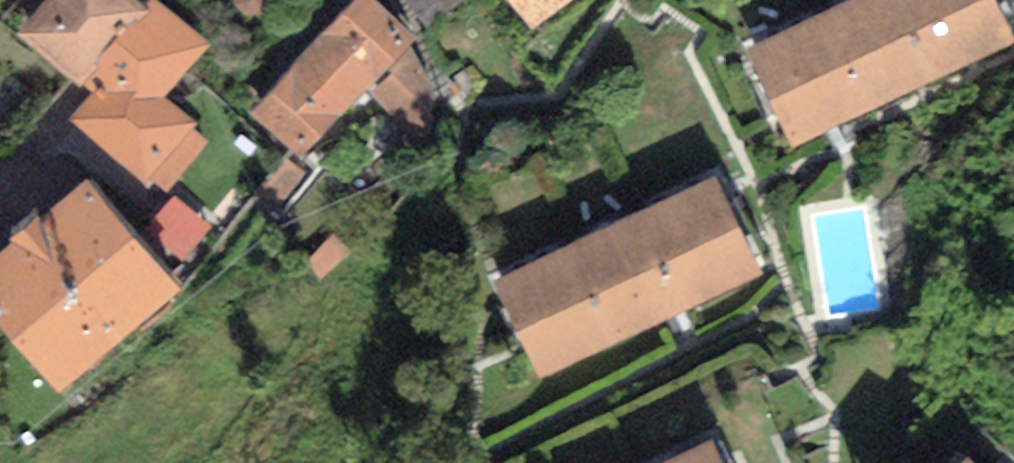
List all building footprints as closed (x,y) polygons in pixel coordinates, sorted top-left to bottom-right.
[(164,15),(145,15),(128,0),(59,0),(27,37),(79,81),(103,93),(78,124),(147,181),(188,131),(158,107),(206,49),(164,15)] [(424,30),(469,0),(405,0),(424,30)] [(538,31),(586,0),(518,0),(538,31)] [(755,57),(798,146),(1013,41),(993,0),(873,0),(755,57)] [(402,43),(365,8),(264,114),(301,148),(402,43)] [(719,183),(502,289),(548,382),(681,318),(765,276),(719,183)] [(187,191),(166,214),(207,250),(227,227),(187,191)] [(87,193),(0,266),(0,305),(62,378),(168,288),(87,193)] [(687,462),(717,462),(712,452),(687,462)]
